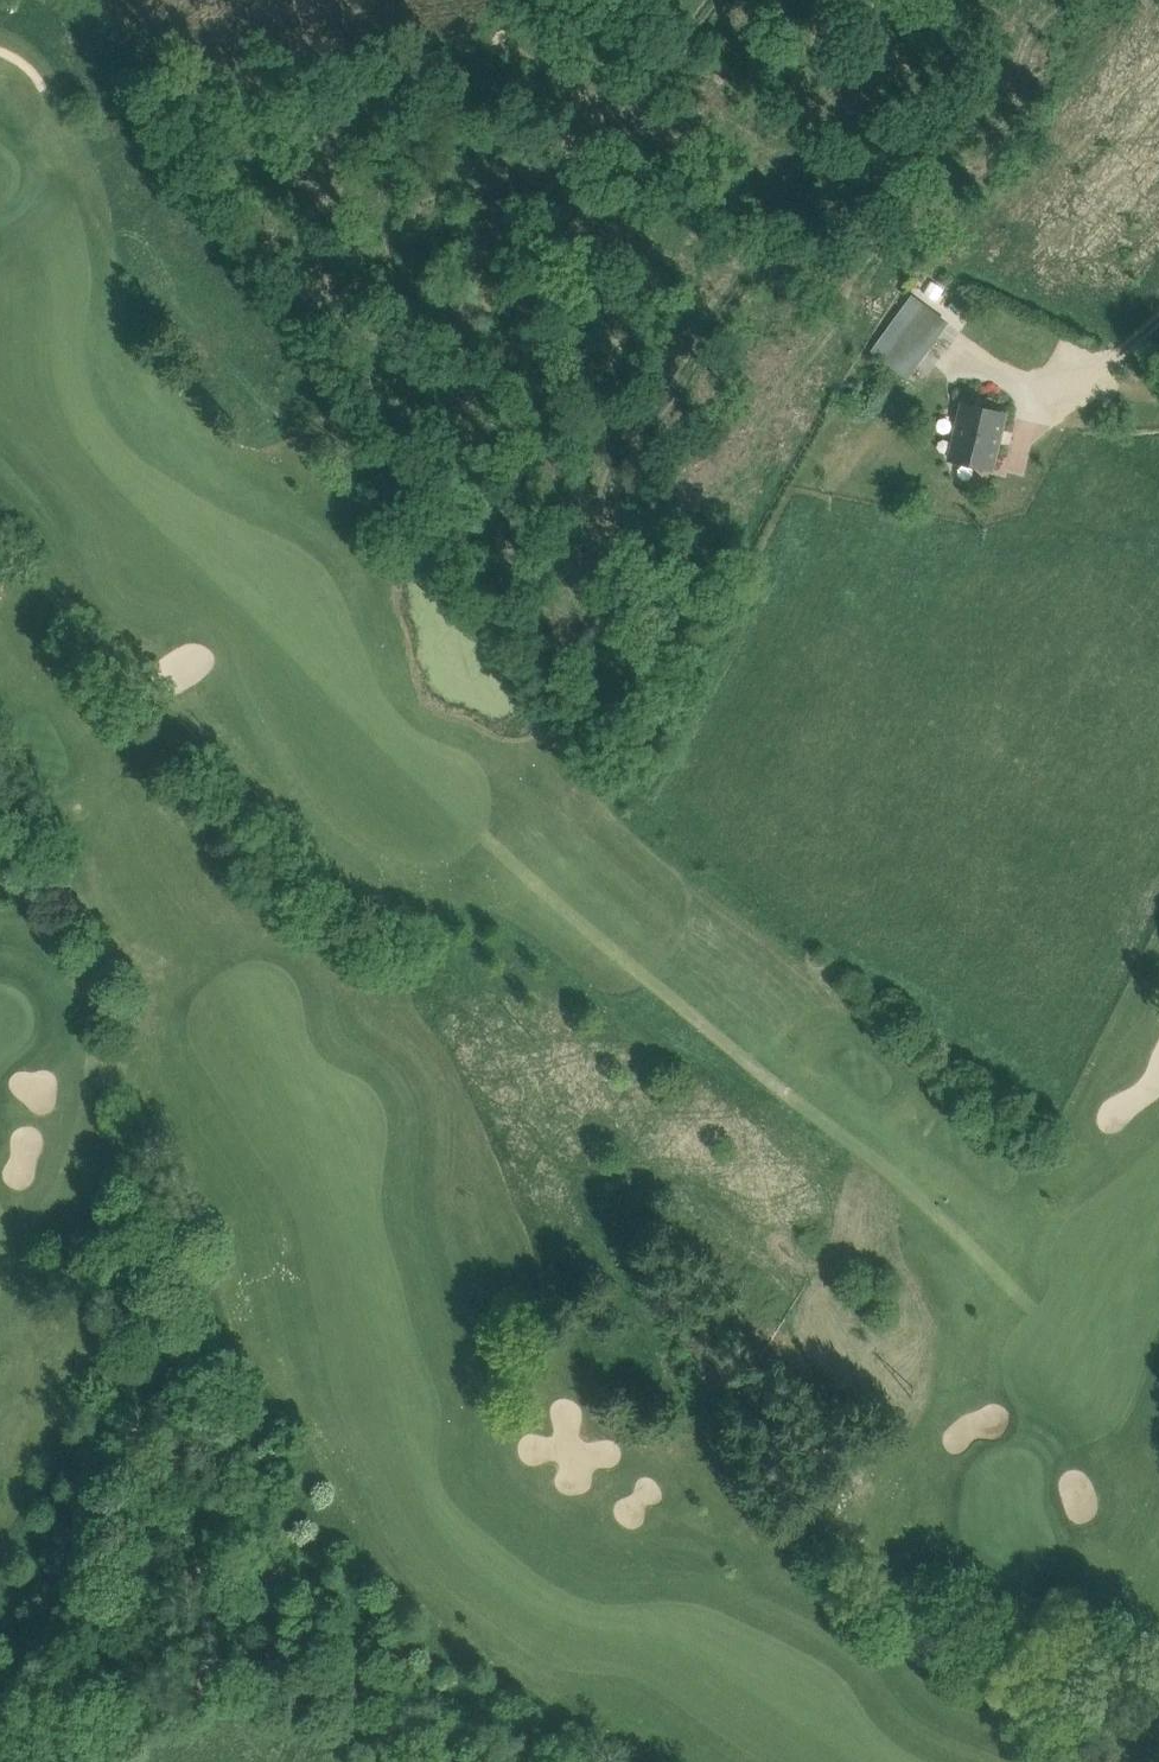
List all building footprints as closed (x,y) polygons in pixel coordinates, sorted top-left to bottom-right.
[(926,306),(886,361),(906,376),(946,321),(926,306)] [(951,459),(993,469),(1000,441),(998,441),(1004,417),(1005,417),(1006,414),(964,404),(951,459)]
